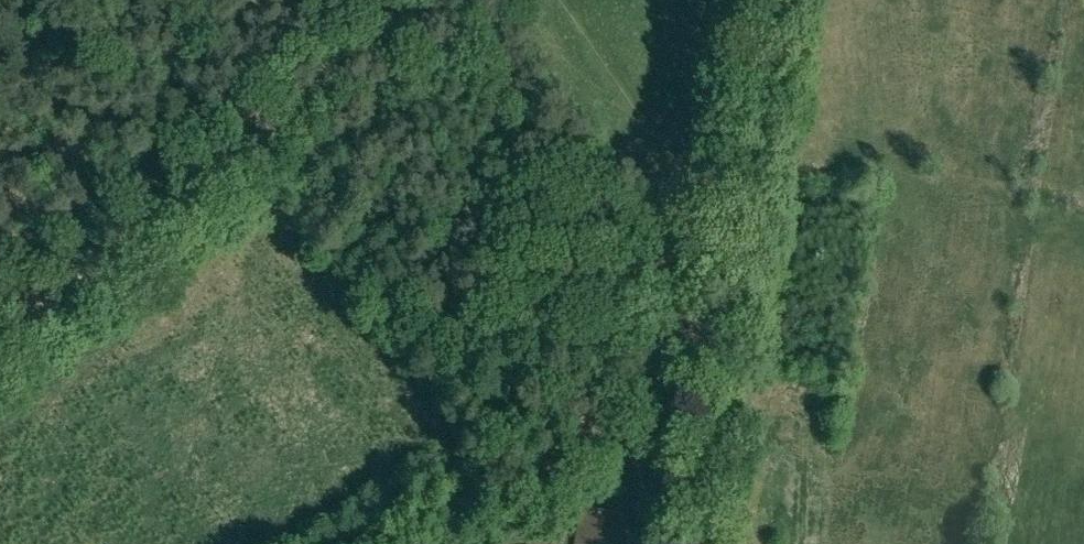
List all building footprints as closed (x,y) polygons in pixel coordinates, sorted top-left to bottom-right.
[(627,515),(580,507),(574,543),(622,543),(627,515)]
